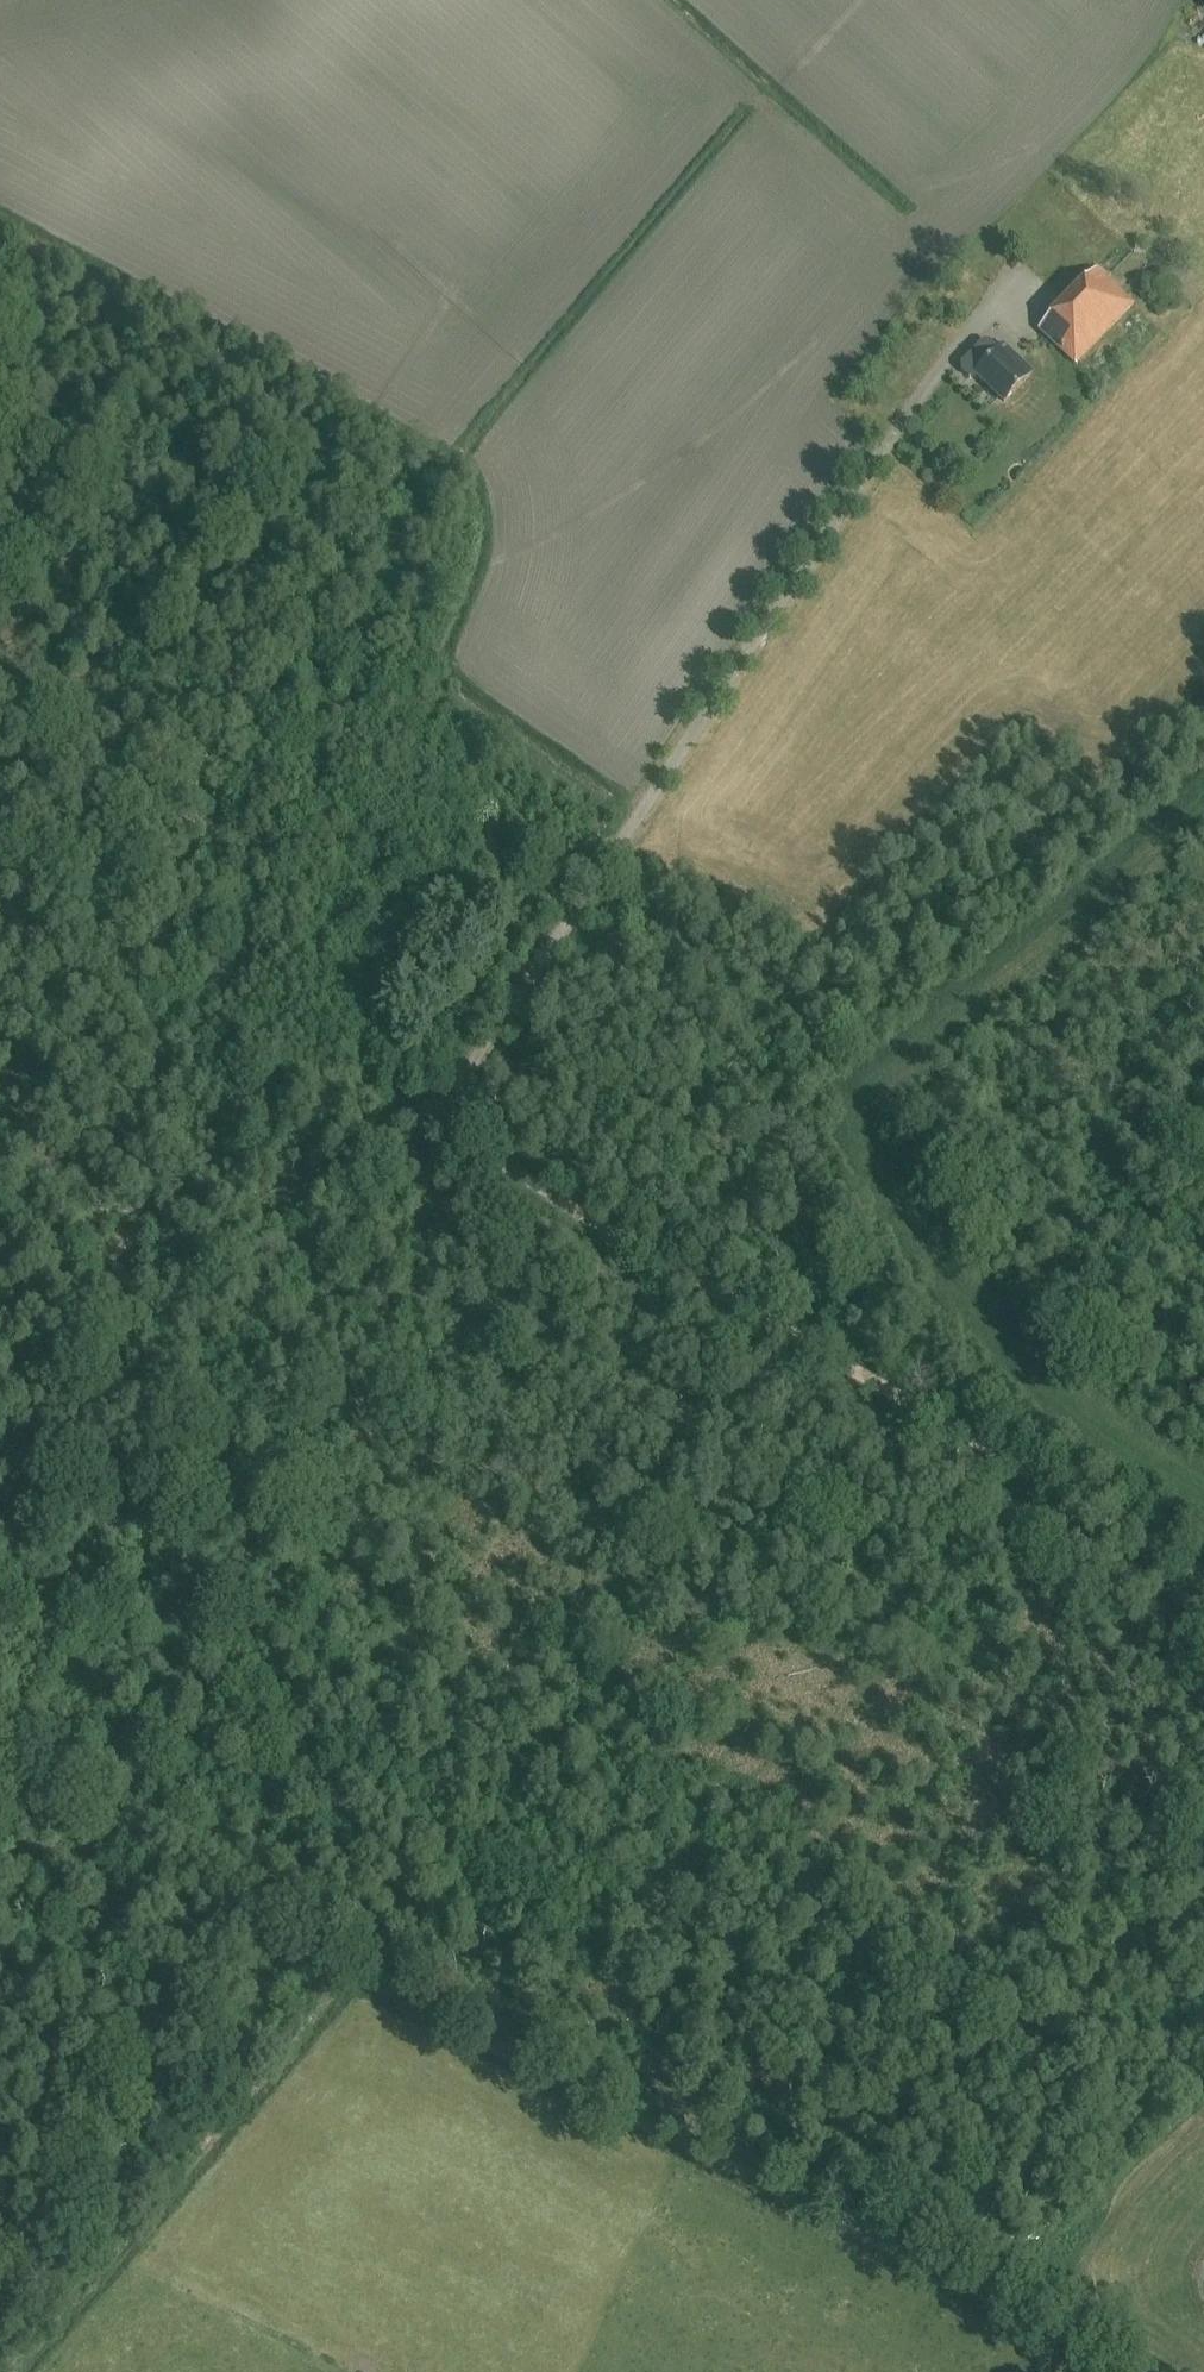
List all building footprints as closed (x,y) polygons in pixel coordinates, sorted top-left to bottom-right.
[(1034,329),(1045,340),(1071,365),(1128,305),(1092,270),(1034,329)] [(969,378),(971,376),(1000,402),(1027,372),(997,345),(992,351),(983,342),(977,342),(956,365),(956,370),(964,378),(969,378)]
